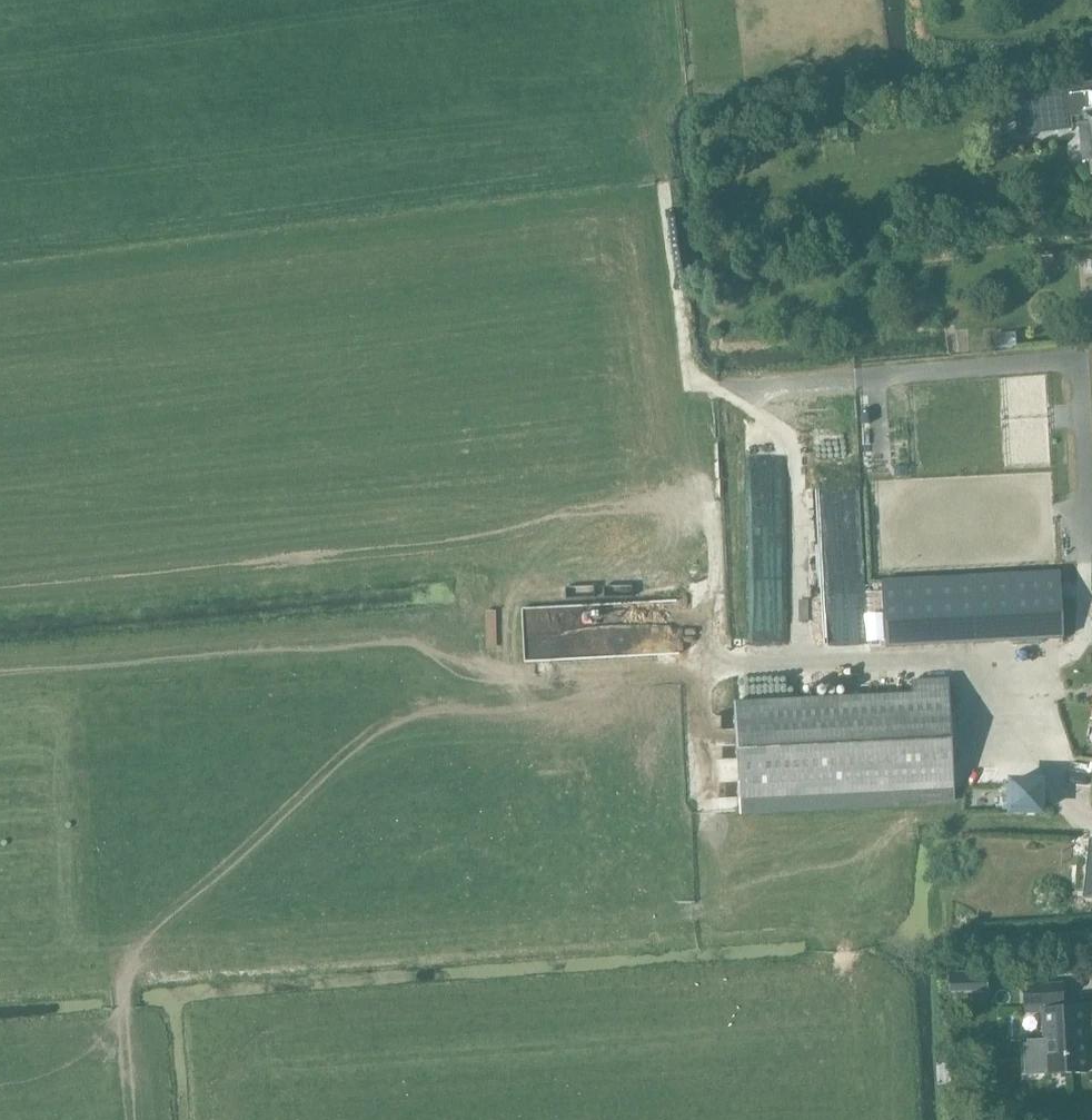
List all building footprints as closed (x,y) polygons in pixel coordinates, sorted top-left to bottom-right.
[(1079,86),(1020,93),(1024,124),(1091,116),(1091,126),(1091,85),(1079,86)] [(855,555),(858,491),(822,490),(818,554),(855,555)] [(890,651),(1067,644),(1064,575),(887,583),(890,651)] [(777,583),(750,581),(747,643),(781,644),(783,600),(764,599),(764,587),(777,587),(777,583)] [(826,646),(859,646),(858,596),(825,596),(826,646)] [(802,655),(817,655),(816,621),(801,621),(802,655)] [(782,701),(734,704),(739,800),(740,812),(955,801),(955,789),(950,693),(949,680),(911,682),(912,694),(801,700),(785,701),(782,701)] [(1084,814),(1091,815),(1091,750),(1087,750),(1084,814)] [(716,761),(720,780),(732,777),(728,758),(716,761)] [(1009,784),(1009,812),(1043,812),(1043,784),(1009,784)] [(730,796),(713,796),(714,811),(731,810),(730,796)] [(987,972),(972,972),(973,992),(987,991),(987,972)] [(1024,986),(1025,1006),(1026,1006),(1027,1012),(1044,1012),(1045,1039),(1032,1040),(1027,1040),(1027,1045),(1024,1045),(1025,1076),(1046,1075),(1087,1073),(1086,1042),(1091,1042),(1091,1008),(1062,1010),(1062,1004),(1064,1004),(1063,984),(1024,986)]
